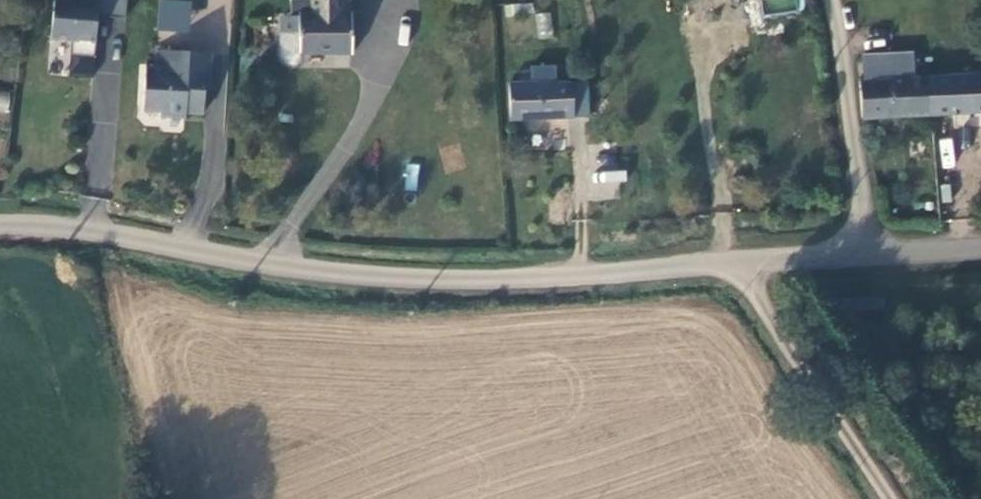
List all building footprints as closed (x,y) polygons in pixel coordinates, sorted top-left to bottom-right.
[(53,36),(74,38),(73,53),(97,55),(101,0),(56,0),(53,36)] [(155,30),(188,33),(191,0),(158,0),(155,30)] [(289,18),(289,53),(292,62),(300,65),(307,61),(310,53),(360,53),(360,11),(357,11),(357,0),(310,0),(310,12),(307,12),(307,18),(289,18)] [(550,12),(534,14),(537,38),(553,36),(550,12)] [(211,51),(159,48),(157,67),(148,67),(145,110),(162,110),(162,115),(187,117),(188,112),(205,113),(206,88),(211,88),(212,70),(210,70),(211,51)] [(910,59),(882,60),(859,63),(863,117),(932,113),(928,77),(912,78),(910,59)] [(980,110),(980,74),(928,77),(932,113),(980,110)] [(513,82),(513,116),(587,117),(588,83),(513,82)] [(942,169),(955,167),(952,137),(939,138),(942,169)] [(417,189),(418,163),(405,163),(404,189),(417,189)] [(591,198),(622,199),(623,171),(592,170),(591,198)] [(434,324),(435,307),(427,307),(424,309),(425,324),(434,324)]
